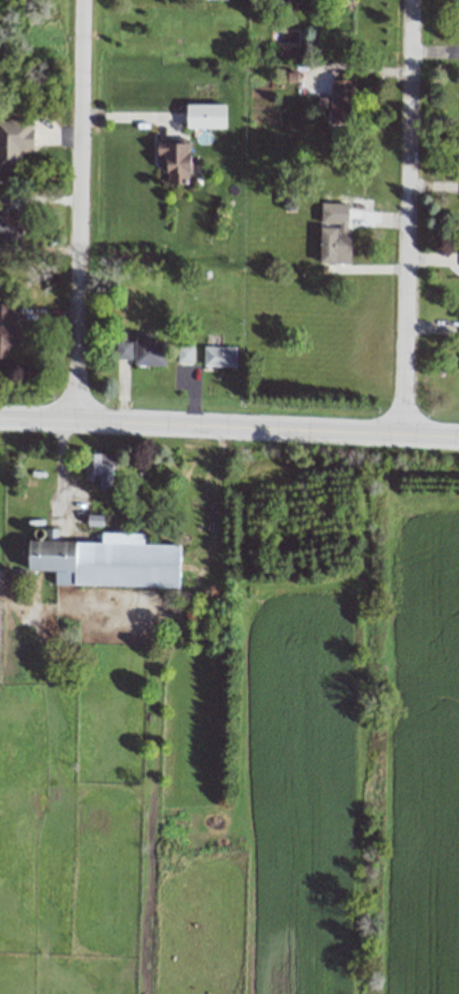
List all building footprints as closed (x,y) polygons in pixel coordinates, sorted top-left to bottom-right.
[(317,108),(331,108),(330,125),(351,125),(352,80),(331,80),(330,96),(317,96),(317,108)] [(226,105),(186,104),(186,128),(225,129),(226,105)] [(21,171),(21,149),(33,149),(33,125),(22,125),(22,123),(0,123),(0,171),(21,171)] [(157,158),(162,158),(163,173),(167,173),(168,184),(190,184),(189,139),(157,139),(157,158)] [(320,226),(319,264),(351,264),(351,227),(348,227),(348,204),(321,203),(320,226)] [(7,244),(7,238),(23,237),(22,210),(0,210),(0,244),(7,244)] [(0,325),(0,358),(7,358),(8,345),(18,345),(19,326),(0,325)] [(165,366),(166,344),(150,344),(150,333),(134,333),(134,342),(114,341),(114,359),(133,359),(133,366),(165,366)] [(193,347),(178,347),(177,363),(193,364),(193,347)] [(235,367),(236,347),(204,347),(203,366),(235,367)] [(113,486),(113,454),(86,454),(87,486),(113,486)] [(102,527),(103,515),(87,514),(87,526),(102,527)] [(55,585),(179,588),(180,545),(143,544),(144,534),(101,533),(101,542),(28,540),(28,570),(55,571),(55,585)]
